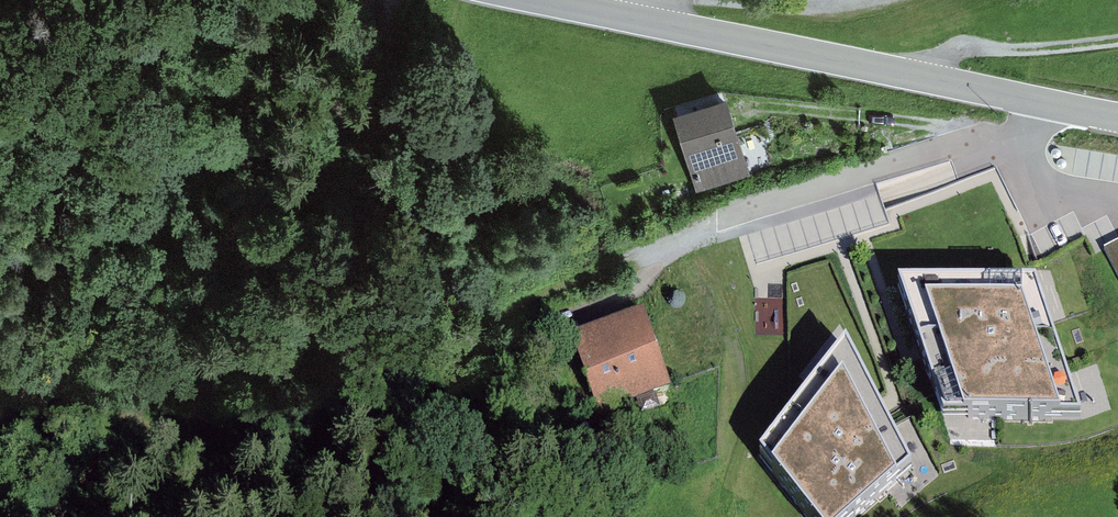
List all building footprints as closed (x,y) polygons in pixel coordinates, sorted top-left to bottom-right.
[(727,101),(673,118),(697,193),(751,176),(727,101)] [(1104,245),(1117,272),(1117,238),(1104,245)] [(1034,270),(900,268),(942,405),(1082,409),(1034,270)] [(670,381),(644,304),(571,329),(598,406),(670,381)] [(848,330),(759,438),(822,516),(842,516),(909,453),(885,404),(848,330)]
